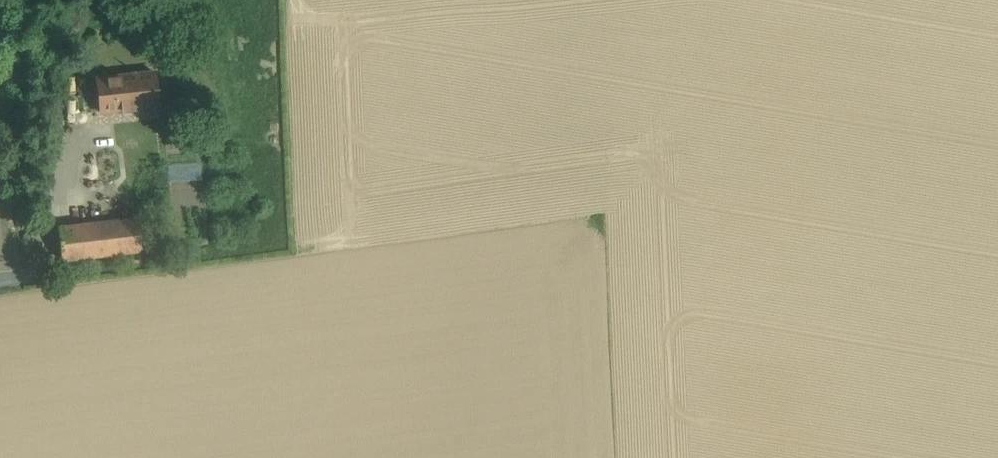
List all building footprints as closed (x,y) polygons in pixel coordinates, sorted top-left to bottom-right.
[(138,74),(98,79),(97,77),(95,78),(99,111),(101,111),(101,110),(122,108),(122,110),(141,108),(141,106),(159,104),(156,72),(138,75),(138,74)] [(137,217),(58,227),(62,260),(141,250),(137,217)]
